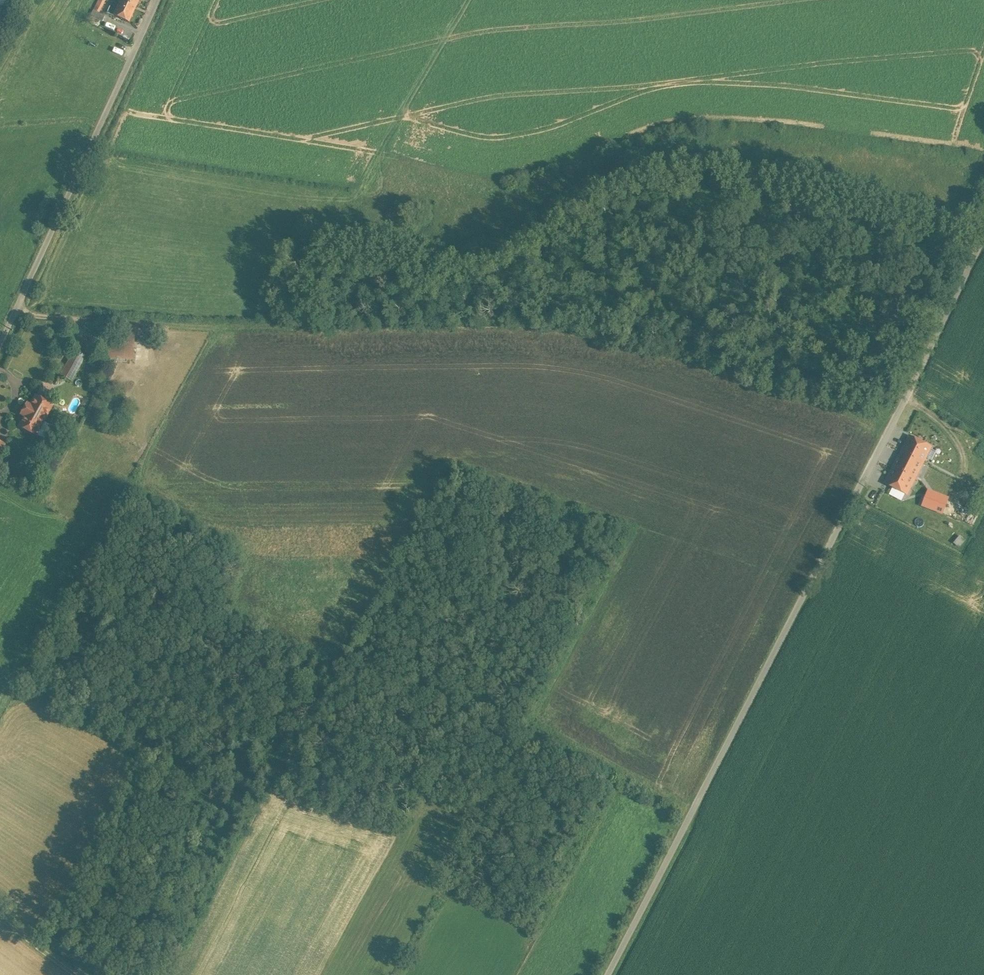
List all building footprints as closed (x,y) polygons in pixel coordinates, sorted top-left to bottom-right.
[(93,10),(99,13),(105,0),(98,0),(93,10)] [(113,15),(129,22),(139,0),(120,0),(113,15)] [(133,334),(118,333),(116,358),(132,359),(133,334)] [(74,350),(60,375),(71,381),(85,356),(74,350)] [(36,397),(30,407),(27,405),(21,414),(25,416),(19,426),(35,435),(52,405),(36,397)] [(930,448),(910,437),(894,468),(915,478),(930,448)] [(952,465),(948,476),(954,479),(958,468),(952,465)] [(915,478),(894,468),(886,483),(907,494),(915,478)] [(954,479),(948,476),(941,496),(956,502),(963,482),(954,479)] [(941,496),(924,490),(919,504),(942,512),(947,501),(955,504),(956,502),(941,496)]
